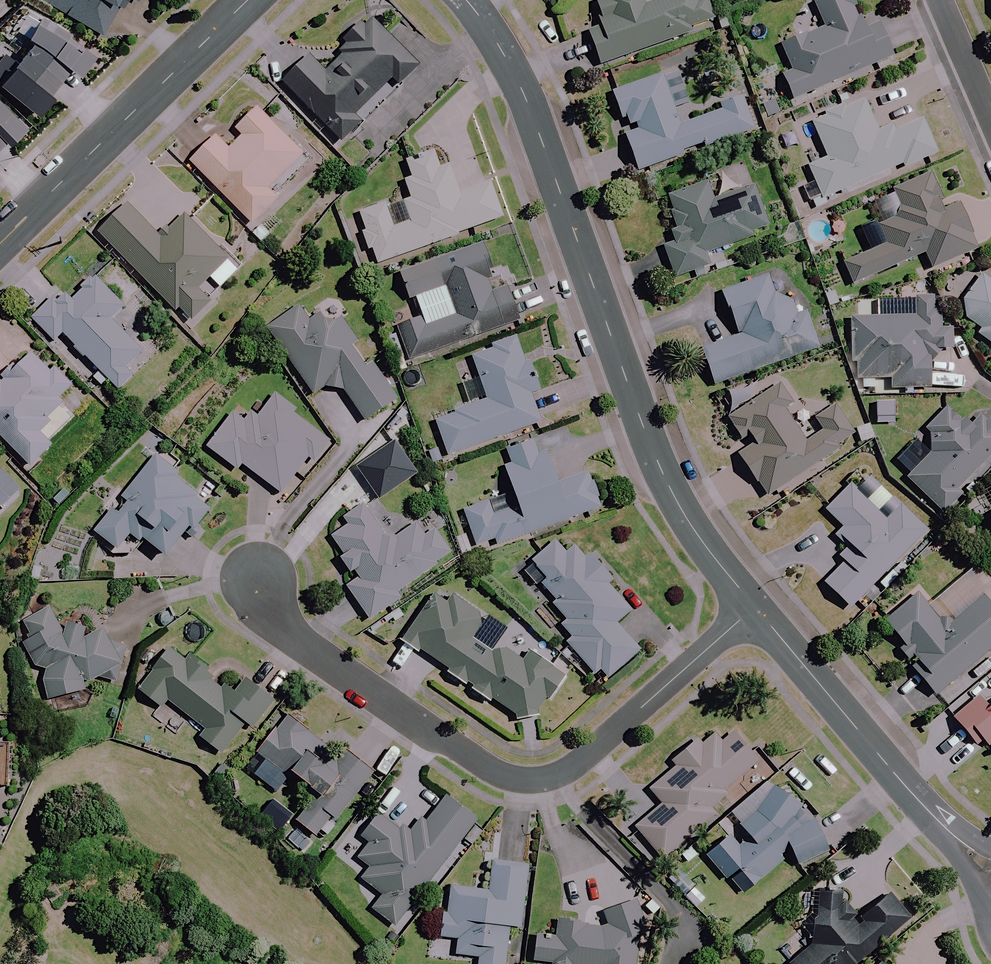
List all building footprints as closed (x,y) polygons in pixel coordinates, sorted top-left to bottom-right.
[(43,0),(104,37),(126,0),(43,0)] [(704,0),(658,0),(642,7),(639,0),(595,0),(586,4),(595,25),(583,30),(598,67),(712,20),(704,0)] [(848,0),(809,0),(821,27),(778,45),(789,71),(775,77),(786,102),(887,59),(874,27),(862,32),(848,0)] [(43,16),(27,37),(33,42),(18,61),(5,53),(0,59),(0,83),(40,115),(55,96),(51,92),(71,68),(81,75),(95,55),(72,33),(43,16)] [(343,142),(361,124),(354,116),(389,82),(397,89),(417,70),(371,22),(325,66),(314,55),(285,83),(343,142)] [(609,94),(620,121),(625,134),(621,136),(635,173),(752,128),(739,96),(718,104),(720,110),(689,121),(670,71),(609,94)] [(26,124),(0,98),(0,151),(26,124)] [(885,124),(874,129),(861,99),(807,123),(822,159),(804,167),(818,200),(899,165),(901,169),(934,154),(919,120),(889,133),(885,124)] [(304,153),(258,107),(236,129),(243,137),(230,150),(217,137),(192,162),(252,223),(277,199),(268,189),(304,153)] [(439,169),(432,152),(407,162),(413,178),(405,181),(412,199),(389,208),(387,203),(361,214),(367,230),(363,232),(376,266),(500,217),(487,183),(459,194),(448,165),(439,169)] [(940,209),(925,174),(886,191),(897,216),(875,226),(882,244),(836,264),(846,287),(921,255),(927,270),(973,251),(953,203),(940,209)] [(703,253),(752,236),(750,229),(762,225),(749,186),(710,200),(704,183),(658,199),(673,242),(658,247),(669,280),(707,266),(703,253)] [(161,238),(129,206),(101,234),(178,312),(211,279),(219,287),(239,268),(186,214),(161,238)] [(493,291),(476,245),(436,260),(457,315),(426,327),(423,319),(398,329),(411,363),(515,323),(502,288),(493,291)] [(980,271),(964,293),(966,316),(983,327),(979,332),(990,341),(990,280),(980,271)] [(66,305),(55,294),(31,319),(55,342),(63,333),(120,390),(133,377),(124,368),(144,348),(114,319),(128,305),(96,274),(66,305)] [(759,276),(716,292),(731,334),(693,348),(708,386),(816,346),(819,348),(806,308),(798,311),(765,293),(759,276)] [(906,321),(848,316),(844,363),(852,363),(850,380),(885,383),(884,389),(921,393),(922,372),(930,373),(932,356),(938,357),(938,349),(948,350),(950,328),(939,327),(940,315),(935,315),(937,299),(909,297),(906,321)] [(343,313),(320,329),(302,301),(268,323),(314,391),(323,385),(347,388),(367,418),(400,397),(343,313)] [(537,423),(509,339),(488,346),(489,349),(467,356),(483,402),(432,420),(443,455),(537,423)] [(35,350),(1,383),(0,382),(0,435),(31,466),(52,446),(34,427),(72,389),(35,350)] [(789,404),(774,382),(763,389),(765,392),(728,417),(747,446),(732,456),(760,499),(853,438),(832,406),(811,419),(818,431),(801,442),(780,410),(789,404)] [(298,410),(277,394),(253,425),(235,412),(208,447),(238,470),(243,464),(281,493),(310,456),(317,461),(331,442),(294,414),(298,410)] [(917,432),(932,446),(902,478),(942,515),(961,494),(957,490),(990,453),(990,426),(978,415),(969,425),(944,403),(917,432)] [(460,510),(472,546),(491,539),(493,545),(597,509),(585,474),(553,485),(542,453),(534,456),(529,440),(500,450),(519,503),(490,513),(486,501),(460,510)] [(178,470),(162,455),(123,496),(128,500),(98,531),(118,550),(137,531),(163,556),(206,511),(192,496),(195,493),(175,474),(178,470)] [(846,609),(895,559),(923,531),(898,507),(883,522),(846,485),(821,511),(838,528),(832,533),(850,551),(819,583),(846,609)] [(10,497),(0,487),(0,507),(10,497)] [(419,524),(392,542),(366,503),(344,517),(349,524),(332,536),(345,555),(341,557),(357,580),(347,586),(371,620),(400,600),(395,593),(450,555),(435,532),(427,537),(419,524)] [(561,552),(551,541),(521,567),(566,619),(552,631),(589,674),(595,669),(604,679),(636,652),(613,624),(628,611),(603,582),(607,578),(588,555),(583,560),(569,544),(561,552)] [(406,639),(514,721),(531,718),(562,678),(527,651),(521,659),(494,639),(484,652),(468,639),(482,620),(443,590),(406,639)] [(984,594),(942,628),(913,593),(879,621),(898,644),(891,650),(929,697),(990,647),(990,602),(984,594)] [(54,607),(23,619),(52,697),(120,672),(101,621),(64,635),(54,607)] [(184,665),(168,651),(138,686),(164,709),(170,702),(206,733),(202,737),(223,755),(276,695),(254,675),(238,692),(194,654),(184,665)] [(986,705),(977,694),(946,719),(963,740),(973,732),(990,755),(990,701),(986,705)] [(327,746),(287,716),(259,753),(288,775),(291,772),(317,792),(296,820),(316,835),(330,817),(335,821),(372,773),(346,754),(339,764),(323,752),(327,746)] [(755,762),(730,732),(718,742),(710,733),(697,744),(692,738),(665,760),(671,767),(645,789),(658,805),(631,828),(658,860),(714,813),(709,807),(726,793),(722,789),(755,762)] [(0,737),(0,787),(8,787),(9,783),(10,737),(0,737)] [(824,839),(780,787),(722,836),(720,833),(697,852),(736,898),(785,857),(792,866),(824,839)] [(374,909),(394,924),(472,822),(444,800),(427,822),(421,818),(408,835),(381,815),(363,839),(370,844),(359,857),(372,867),(363,878),(385,895),(374,909)] [(485,862),(482,891),(447,887),(442,937),(459,939),(457,955),(480,957),(480,963),(502,963),(506,927),(517,929),(524,866),(485,862)] [(815,891),(812,943),(786,963),(857,963),(909,921),(886,894),(854,921),(842,907),(837,907),(838,893),(815,891)] [(638,933),(645,930),(632,901),(605,913),(610,926),(580,924),(581,921),(548,918),(548,921),(547,936),(535,935),(533,963),(635,963),(638,933)]
